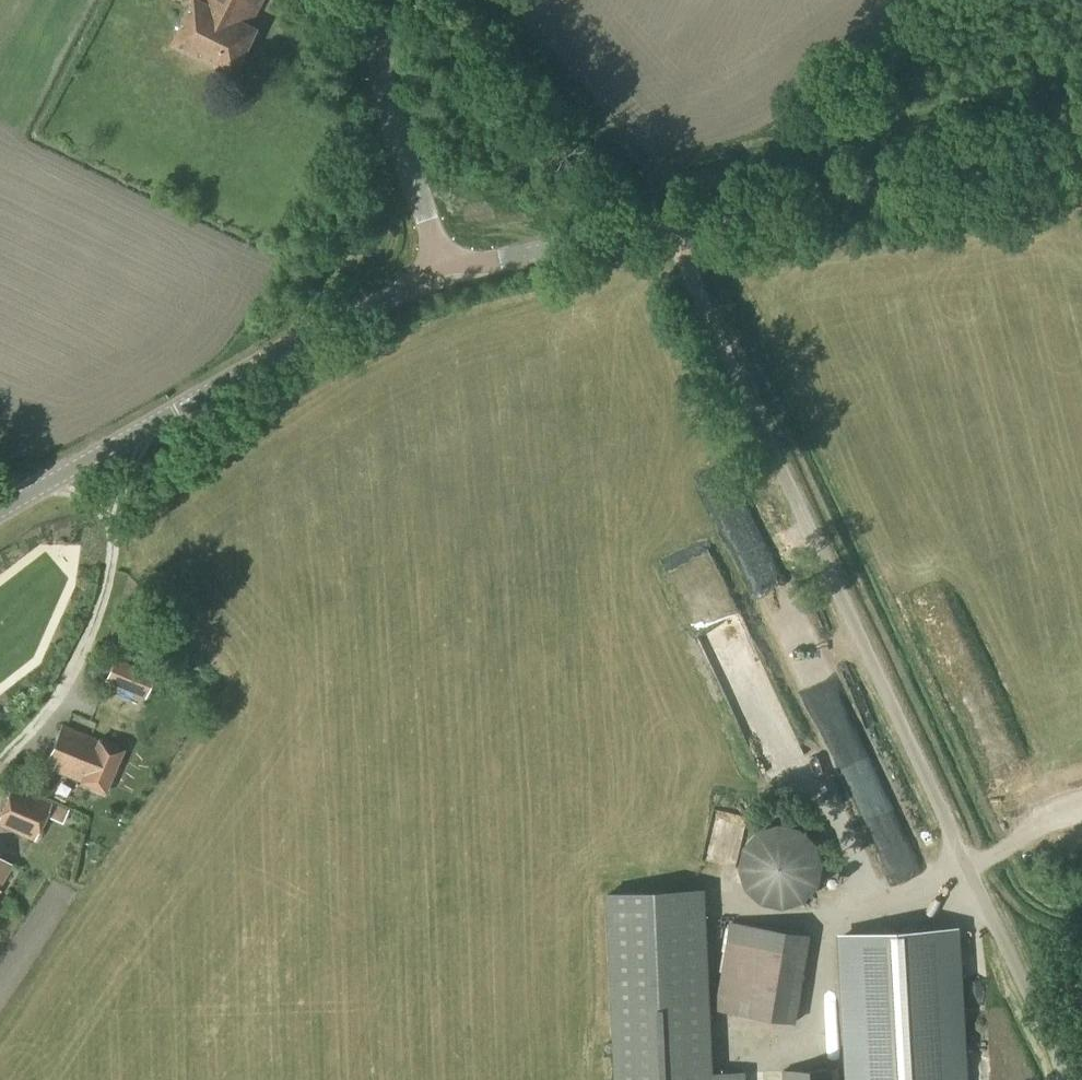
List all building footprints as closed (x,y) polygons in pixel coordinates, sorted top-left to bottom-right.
[(258,30),(251,26),(265,0),(195,0),(174,45),(236,75),(258,30)] [(145,699),(155,675),(114,658),(104,683),(145,699)] [(105,793),(123,750),(62,724),(42,768),(52,772),(80,783),(80,782),(105,793)] [(0,814),(0,827),(34,842),(47,817),(62,824),(68,811),(12,787),(0,814)] [(12,866),(0,859),(0,887),(12,866)] [(609,889),(616,1079),(748,1079),(747,1071),(715,1072),(708,885),(609,889)] [(730,922),(727,941),(808,954),(811,935),(730,922)] [(841,930),(850,1079),(970,1079),(961,923),(841,930)] [(718,991),(715,1011),(796,1024),(800,1005),(718,991)] [(840,1067),(784,1069),(785,1079),(841,1079),(840,1067)]
